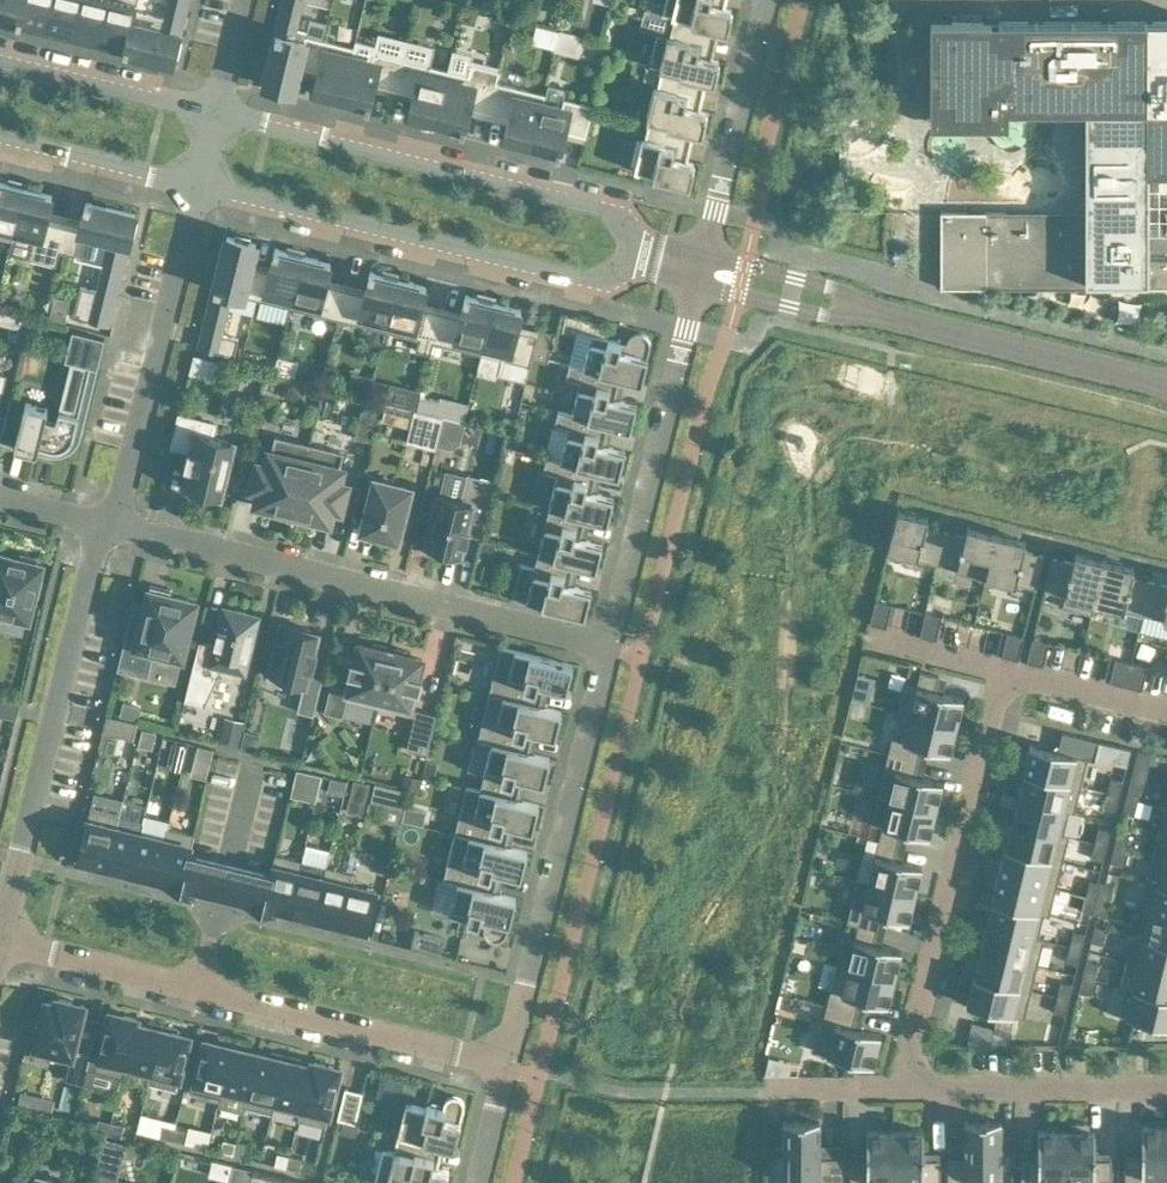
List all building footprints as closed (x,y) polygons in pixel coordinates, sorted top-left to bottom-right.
[(20,22),(26,0),(0,0),(0,20),(9,23),(10,20),(20,22)] [(20,22),(31,25),(30,28),(43,31),(44,28),(46,29),(53,0),(26,0),(20,22)] [(72,35),(81,0),(53,0),(46,29),(57,31),(56,34),(69,37),(70,35),(72,35)] [(72,35),(84,38),(83,41),(96,44),(97,41),(99,42),(109,0),(81,0),(72,35)] [(126,51),(136,10),(139,0),(109,0),(99,42),(110,44),(110,47),(122,50),(123,48),(125,48),(124,50),(126,51)] [(164,17),(136,10),(126,51),(172,62),(173,61),(180,33),(179,33),(180,28),(178,27),(181,14),(184,14),(187,0),(168,0),(164,17)] [(265,85),(294,92),(299,67),(307,36),(308,31),(297,29),(298,26),(304,0),(321,4),(332,7),(333,0),(286,0),(280,21),(279,28),(265,85)] [(718,0),(667,0),(666,3),(663,14),(676,17),(675,20),(711,29),(727,33),(732,13),(731,13),(732,9),(717,5),(718,0)] [(468,10),(465,22),(476,24),(479,13),(468,10)] [(704,56),(711,29),(675,20),(671,37),(659,34),(654,54),(653,54),(650,65),(663,68),(662,71),(699,80),(715,84),(720,64),(718,64),(719,60),(704,56)] [(931,111),(931,126),(1009,125),(1009,111),(1086,111),(1092,111),(1092,139),(1086,139),(1086,142),(1092,142),(1092,170),(1086,170),(1086,172),(1092,172),(1092,200),(1086,201),(1086,203),(1092,203),(1092,213),(1006,213),(1006,212),(941,212),(941,288),(944,288),(944,281),(1166,281),(1166,22),(931,22),(931,111)] [(562,30),(557,49),(580,54),(585,36),(562,30)] [(355,48),(307,36),(299,67),(319,72),(313,94),(342,101),(353,57),(355,48)] [(342,101),(341,104),(355,107),(356,104),(365,107),(369,108),(370,103),(370,102),(374,86),(394,91),(402,59),(374,52),(376,44),(357,40),(355,48),(353,57),(342,101)] [(450,71),(402,59),(394,91),(414,95),(409,117),(437,124),(450,71)] [(437,124),(436,127),(450,131),(451,128),(461,130),(461,131),(464,132),(466,126),(465,126),(469,109),(489,114),(497,83),(501,68),(501,66),(474,60),(470,76),(450,71),(437,124)] [(692,108),(699,80),(662,71),(658,88),(655,88),(650,111),(649,110),(647,119),(650,119),(650,122),(686,131),(702,135),(707,115),(706,115),(707,111),(692,108)] [(546,94),(497,83),(489,114),(509,119),(504,141),(532,148),(543,103),(546,94)] [(564,132),(586,137),(593,106),(564,99),(562,108),(543,103),(532,148),(532,150),(546,154),(546,151),(556,153),(556,154),(560,155),(561,149),(560,149),(564,132)] [(679,159),(686,131),(650,122),(646,139),(643,139),(637,162),(637,161),(635,170),(654,174),(653,177),(656,178),(656,179),(668,182),(669,181),(690,186),(695,166),(693,166),(694,162),(679,159)] [(12,240),(13,240),(15,231),(14,231),(25,186),(24,186),(25,183),(11,180),(10,183),(1,180),(0,180),(0,237),(12,240)] [(25,186),(14,231),(15,231),(34,235),(28,258),(56,265),(60,251),(74,255),(81,224),(47,215),(53,193),(25,186)] [(87,201),(81,224),(74,255),(76,255),(104,261),(97,290),(81,286),(73,317),(108,325),(128,242),(135,214),(135,213),(87,201)] [(233,294),(243,296),(251,265),(256,243),(228,236),(216,286),(215,286),(214,289),(215,289),(200,348),(234,356),(239,338),(223,334),(229,306),(233,294)] [(270,270),(251,265),(243,296),(291,308),(304,254),(303,254),(303,251),(289,248),(289,251),(279,248),(275,247),(274,253),(275,253),(270,270)] [(291,308),(338,319),(346,288),(326,283),(331,261),(304,254),(291,308)] [(338,319),(386,331),(399,278),(398,278),(399,275),(385,271),(384,274),(374,272),(374,271),(371,270),(370,276),(366,293),(346,288),(338,319)] [(399,278),(386,331),(420,339),(417,351),(431,355),(433,343),(441,311),(421,307),(426,284),(399,278)] [(461,316),(441,311),(433,343),(481,354),(494,301),(493,301),(494,298),(480,295),(479,297),(470,295),(466,294),(465,299),(461,316)] [(494,301),(481,354),(501,359),(498,374),(526,381),(532,358),(538,335),(516,330),(522,308),(494,301)] [(539,329),(538,335),(532,358),(548,362),(555,333),(539,329)] [(40,446),(51,448),(54,449),(57,449),(58,449),(61,448),(64,447),(67,445),(69,443),(71,440),(72,440),(72,439),(73,437),(74,436),(74,434),(91,367),(97,369),(98,368),(105,339),(73,331),(65,361),(71,363),(57,421),(46,419),(49,408),(27,402),(16,447),(38,452),(40,446)] [(642,383),(650,348),(651,346),(651,345),(651,343),(650,341),(650,339),(648,337),(647,335),(646,335),(644,333),(641,333),(639,333),(637,333),(634,334),(632,335),(630,336),(629,338),(628,340),(627,343),(592,334),(584,367),(570,364),(569,365),(621,377),(642,383)] [(248,354),(246,365),(257,367),(260,357),(248,354)] [(195,356),(191,372),(213,378),(217,361),(195,356)] [(559,410),(559,411),(609,424),(631,429),(637,403),(615,398),(621,377),(569,365),(566,379),(580,383),(573,414),(559,410)] [(411,394),(408,408),(415,410),(416,410),(419,396),(411,394)] [(419,396),(416,410),(437,415),(440,401),(419,396)] [(367,400),(365,411),(378,414),(380,404),(367,400)] [(416,410),(415,410),(407,442),(436,449),(437,446),(444,417),(437,415),(416,410)] [(547,457),(547,458),(598,471),(619,476),(625,450),(604,445),(609,424),(559,411),(555,426),(569,429),(561,460),(547,457)] [(215,424),(180,415),(172,447),(188,450),(184,467),(190,468),(185,488),(198,491),(197,495),(215,500),(216,496),(221,497),(234,442),(212,437),(215,424)] [(437,446),(451,449),(460,443),(465,422),(444,417),(437,446)] [(272,514),(291,519),(310,443),(275,435),(272,450),(268,449),(265,463),(257,461),(251,485),(250,489),(258,491),(254,505),(274,510),(272,514)] [(345,452),(310,443),(291,519),(310,524),(311,519),(330,524),(334,510),(342,512),(343,507),(349,484),(341,482),(344,468),(341,467),(345,452)] [(557,476),(549,508),(586,517),(608,522),(614,497),(593,491),(598,471),(547,458),(543,472),(557,476)] [(481,535),(494,481),(495,481),(467,474),(467,476),(461,499),(440,494),(439,497),(435,497),(430,518),(434,519),(425,553),(447,558),(448,552),(460,555),(463,542),(466,543),(469,532),(481,535)] [(375,480),(362,531),(377,535),(376,539),(393,544),(394,539),(398,540),(411,489),(375,480)] [(538,555),(575,564),(596,569),(603,543),(581,538),(586,517),(549,508),(538,555)] [(926,526),(928,517),(898,509),(888,552),(937,564),(946,531),(926,526)] [(986,576),(997,533),(968,526),(965,536),(946,531),(937,564),(986,576)] [(997,533),(986,576),(1036,588),(1044,555),(1023,550),(1026,540),(997,533)] [(1093,614),(1095,603),(1094,603),(1105,560),(1076,553),(1073,562),(1053,557),(1045,590),(1065,595),(1063,607),(1093,614)] [(39,596),(44,577),(39,576),(42,564),(37,563),(38,558),(20,554),(19,558),(0,554),(0,612),(29,619),(35,595),(39,596)] [(570,584),(575,564),(538,555),(535,567),(521,564),(513,598),(585,615),(591,590),(570,584)] [(1143,614),(1151,581),(1132,577),(1134,567),(1105,560),(1094,603),(1095,603),(1143,614)] [(1151,581),(1143,614),(1166,620),(1166,585),(1151,581)] [(132,610),(118,670),(148,677),(148,676),(172,682),(178,656),(182,657),(196,602),(170,595),(172,590),(151,585),(145,608),(140,607),(134,605),(134,603),(132,610)] [(876,600),(870,623),(887,627),(892,604),(876,600)] [(250,613),(233,609),(233,611),(225,609),(220,629),(216,645),(201,641),(202,640),(200,640),(185,701),(205,706),(222,668),(239,672),(240,670),(244,671),(248,653),(250,654),(254,638),(252,637),(257,617),(249,615),(250,613)] [(926,612),(920,635),(937,639),(942,616),(926,612)] [(277,641),(272,658),(274,658),(269,676),(283,680),(281,685),(303,690),(298,711),(314,715),(323,678),(308,675),(310,667),(312,668),(316,650),(314,650),(319,632),(283,623),(278,641),(277,641)] [(1008,632),(1002,655),(1018,659),(1024,636),(1008,632)] [(1049,643),(1033,639),(1027,661),(1044,665),(1049,643)] [(378,707),(391,651),(388,650),(389,646),(373,642),(372,646),(359,643),(355,662),(351,661),(348,673),(352,674),(348,688),(331,684),(324,712),(343,717),(347,700),(378,707)] [(573,664),(501,646),(489,693),(540,705),(545,685),(567,690),(573,664)] [(394,652),(391,651),(378,707),(409,715),(415,689),(419,690),(422,678),(418,677),(423,659),(410,656),(411,652),(395,648),(394,652)] [(1126,685),(1132,663),(1116,659),(1110,682),(1126,685)] [(1132,663),(1126,685),(1142,689),(1148,667),(1132,663)] [(910,714),(957,726),(963,698),(935,691),(939,676),(921,672),(917,686),(906,684),(899,712),(910,715),(910,714)] [(540,705),(489,693),(478,739),(529,752),(534,731),(555,737),(562,711),(540,705)] [(16,719),(21,699),(0,694),(0,715),(16,719)] [(124,701),(121,715),(138,720),(142,706),(124,701)] [(417,707),(407,747),(428,752),(438,713),(417,707)] [(910,714),(910,715),(904,739),(893,737),(889,753),(918,761),(922,746),(950,753),(957,726),(910,714)] [(138,722),(107,715),(103,731),(134,739),(138,722)] [(227,720),(222,741),(238,745),(243,724),(227,720)] [(143,730),(139,747),(153,750),(157,734),(143,730)] [(246,732),(242,748),(258,751),(262,736),(246,732)] [(1047,749),(1048,746),(1037,743),(1036,746),(1030,744),(1023,773),(1026,773),(1026,772),(1082,785),(1088,759),(1095,760),(1099,742),(1062,733),(1058,751),(1047,749)] [(529,752),(478,739),(478,741),(492,744),(481,789),(518,798),(523,778),(544,783),(550,757),(529,752)] [(173,743),(170,757),(184,761),(187,747),(173,743)] [(200,748),(198,758),(210,761),(212,751),(200,748)] [(918,761),(889,753),(878,795),(936,809),(943,782),(915,775),(918,761)] [(428,760),(424,776),(436,779),(440,763),(428,760)] [(309,772),(306,785),(320,788),(323,776),(309,772)] [(1026,772),(1026,773),(1020,797),(1070,809),(1069,811),(1075,812),(1075,810),(1082,785),(1026,772)] [(407,775),(404,787),(418,790),(421,778),(407,775)] [(344,795),(347,781),(331,777),(328,791),(344,795)] [(1108,791),(1120,794),(1123,780),(1111,777),(1108,791)] [(356,781),(351,799),(366,803),(371,784),(356,781)] [(1142,785),(1131,782),(1127,797),(1139,800),(1142,785)] [(407,792),(376,784),(371,801),(403,809),(407,792)] [(467,786),(455,833),(506,845),(511,824),(533,830),(539,804),(518,799),(518,798),(481,789),(467,786)] [(1116,810),(1120,794),(1108,791),(1104,808),(1116,810)] [(879,840),(898,845),(901,830),(929,837),(936,809),(878,795),(872,823),(883,826),(879,840)] [(1020,797),(1014,822),(1064,834),(1069,811),(1070,809),(1020,797)] [(1139,800),(1127,797),(1123,812),(1135,815),(1139,800)] [(408,806),(405,820),(425,824),(428,810),(408,806)] [(1165,806),(1159,831),(1166,833),(1166,807),(1165,806)] [(90,867),(106,871),(117,827),(119,816),(91,809),(78,860),(91,863),(90,867)] [(1014,822),(1008,847),(1063,860),(1069,835),(1064,834),(1014,822)] [(119,870),(132,873),(142,833),(117,827),(106,871),(118,874),(119,870)] [(181,890),(190,853),(195,834),(194,834),(168,828),(165,839),(155,879),(168,882),(167,886),(181,890)] [(1096,842),(1107,845),(1111,830),(1099,828),(1096,842)] [(1159,831),(1152,857),(1166,861),(1166,833),(1159,831)] [(1130,835),(1118,832),(1115,847),(1126,850),(1130,835)] [(155,879),(165,839),(142,833),(132,873),(155,879)] [(528,850),(506,845),(455,833),(444,879),(458,882),(495,891),(500,871),(521,876),(528,850)] [(858,878),(869,881),(869,882),(915,894),(922,866),(894,859),(898,845),(879,840),(868,837),(858,878)] [(1107,845),(1096,842),(1092,858),(1103,861),(1107,845)] [(1056,888),(1063,860),(1008,847),(1005,847),(999,874),(1056,888)] [(1122,865),(1126,850),(1115,847),(1111,863),(1122,865)] [(190,853),(181,890),(194,893),(196,889),(205,891),(223,895),(231,862),(216,859),(194,854),(190,853)] [(277,909),(290,912),(300,872),(303,861),(277,854),(276,854),(271,872),(262,910),(276,913),(277,909)] [(1152,857),(1146,882),(1166,887),(1166,861),(1152,857)] [(300,872),(290,912),(313,918),(323,878),(326,866),(303,861),(300,872)] [(249,906),(262,910),(271,872),(245,866),(231,862),(223,895),(250,902),(249,906)] [(339,928),(350,884),(353,873),(326,866),(323,878),(313,918),(327,921),(326,925),(339,928)] [(1056,888),(999,874),(992,901),(994,902),(1044,914),(1050,916),(1056,888)] [(859,924),(877,929),(881,914),(909,921),(915,894),(869,882),(869,881),(858,878),(847,922),(859,924)] [(1098,898),(1102,883),(1098,882),(1090,880),(1086,895),(1098,898)] [(458,882),(450,916),(485,925),(484,927),(484,929),(484,931),(485,933),(486,935),(487,937),(489,939),(491,940),(493,941),(495,941),(497,941),(499,941),(501,940),(503,939),(505,937),(506,936),(507,934),(508,931),(516,897),(495,892),(495,891),(458,882)] [(1145,911),(1145,910),(1166,916),(1166,887),(1146,882),(1140,910),(1145,911)] [(1098,898),(1110,901),(1114,886),(1106,884),(1102,883),(1098,898)] [(350,884),(339,928),(353,932),(354,928),(367,931),(377,891),(350,884)] [(1086,895),(1083,910),(1091,912),(1094,913),(1098,898),(1086,895)] [(1098,898),(1094,913),(1098,914),(1106,916),(1110,901),(1098,898)] [(1044,914),(994,902),(988,927),(1038,939),(1038,938),(1044,914)] [(1139,936),(1166,943),(1166,916),(1145,910),(1145,911),(1139,936)] [(895,978),(902,950),(874,943),(877,929),(859,924),(855,939),(844,936),(837,963),(895,978)] [(1107,929),(1095,926),(1092,941),(1103,944),(1107,929)] [(982,952),(1037,966),(1044,939),(1038,938),(1038,939),(988,927),(982,952)] [(445,938),(415,930),(411,946),(412,947),(441,954),(445,938)] [(1070,947),(1081,950),(1085,934),(1074,931),(1070,947)] [(1139,936),(1133,934),(1127,960),(1166,970),(1166,943),(1139,936)] [(1078,964),(1081,950),(1070,947),(1066,961),(1078,964)] [(976,977),(1031,991),(1037,966),(982,952),(976,976),(976,977)] [(1127,960),(1121,987),(1126,988),(1127,987),(1166,997),(1166,970),(1127,960)] [(1087,961),(1083,976),(1095,979),(1098,964),(1087,961)] [(827,1006),(857,1013),(860,998),(888,1005),(895,978),(837,963),(827,1006)] [(976,977),(976,976),(974,975),(967,1004),(973,1005),(972,1008),(983,1011),(984,1008),(1025,1018),(1031,991),(976,977)] [(1083,976),(1079,991),(1091,994),(1095,979),(1083,976)] [(1058,997),(1069,1000),(1073,984),(1061,982),(1058,997)] [(1166,1026),(1166,997),(1127,987),(1126,988),(1120,1015),(1155,1023),(1154,1026),(1165,1029),(1166,1026)] [(1058,997),(1054,1012),(1066,1015),(1069,1000),(1058,997)] [(36,1042),(34,1047),(72,1057),(66,1079),(83,1084),(91,1053),(75,1049),(85,1005),(56,998),(55,1002),(46,1000),(40,1026),(36,1025),(32,1041),(36,1042)] [(844,1058),(873,1065),(881,1034),(853,1027),(857,1013),(827,1006),(816,1051),(833,1056),(832,1058),(843,1061),(844,1058)] [(91,1053),(87,1068),(124,1077),(127,1066),(126,1066),(137,1022),(138,1018),(110,1011),(99,1055),(91,1053)] [(148,1025),(137,1022),(126,1066),(127,1066),(151,1072),(148,1083),(149,1083),(164,1025),(148,1021),(148,1025)] [(993,1043),(994,1024),(972,1024),(971,1042),(993,1043)] [(164,1025),(149,1083),(177,1090),(190,1035),(178,1032),(179,1029),(164,1025)] [(222,1089),(233,1042),(218,1038),(217,1042),(205,1039),(192,1093),(220,1100),(223,1089),(222,1089)] [(233,1042),(222,1089),(223,1089),(247,1095),(248,1095),(259,1052),(248,1049),(249,1046),(233,1042)] [(247,1095),(245,1106),(273,1113),(276,1102),(275,1102),(287,1055),(272,1051),(271,1055),(259,1052),(248,1095),(247,1095)] [(287,1055),(275,1102),(276,1102),(300,1108),(311,1065),(301,1062),(302,1059),(287,1055)] [(312,1060),(311,1065),(300,1108),(298,1119),(326,1126),(340,1069),(341,1067),(337,1066),(329,1064),(312,1060)] [(363,1092),(346,1088),(338,1118),(344,1120),(356,1122),(363,1092)] [(23,1093),(20,1107),(50,1114),(53,1100),(23,1093)] [(455,1148),(464,1108),(464,1107),(465,1106),(465,1105),(464,1105),(464,1104),(464,1103),(464,1102),(463,1101),(463,1100),(462,1099),(461,1098),(460,1098),(460,1097),(459,1097),(458,1097),(458,1096),(457,1096),(456,1096),(455,1096),(454,1096),(453,1096),(452,1096),(451,1096),(450,1097),(449,1097),(448,1098),(447,1099),(446,1099),(446,1100),(445,1101),(445,1102),(445,1103),(443,1108),(428,1104),(427,1104),(426,1107),(412,1104),(407,1103),(404,1116),(404,1115),(399,1134),(438,1144),(455,1148)] [(112,1122),(99,1119),(96,1131),(109,1134),(112,1122)] [(344,1120),(342,1131),(356,1134),(358,1123),(356,1122),(344,1120)] [(783,1180),(799,1180),(799,1182),(805,1182),(805,1180),(818,1180),(818,1182),(843,1182),(843,1158),(820,1158),(820,1121),(783,1121),(783,1180)] [(948,1182),(1001,1182),(1001,1121),(965,1121),(965,1158),(948,1158),(948,1182)] [(109,1134),(121,1137),(124,1125),(112,1122),(109,1134)] [(172,1140),(175,1128),(162,1125),(160,1136),(172,1140)] [(1142,1126),(1142,1155),(1126,1155),(1126,1182),(1166,1182),(1166,1126),(1142,1126)] [(175,1128),(172,1140),(185,1143),(188,1131),(175,1128)] [(895,1131),(867,1131),(867,1160),(851,1160),(851,1182),(895,1182),(895,1131)] [(895,1182),(940,1182),(940,1160),(924,1160),(924,1131),(895,1131),(895,1182)] [(1067,1131),(1039,1131),(1038,1160),(1022,1160),(1022,1182),(1067,1182),(1067,1131)] [(1067,1182),(1112,1182),(1112,1160),(1095,1160),(1095,1131),(1067,1131),(1067,1182)] [(438,1144),(399,1134),(395,1151),(389,1150),(388,1150),(384,1149),(381,1162),(380,1161),(375,1180),(387,1182),(446,1182),(449,1170),(433,1167),(438,1144)] [(224,1140),(221,1151),(234,1155),(237,1143),(224,1140)] [(114,1145),(103,1142),(93,1182),(126,1182),(117,1181),(126,1148),(114,1145)] [(238,1142),(235,1155),(248,1158),(251,1145),(238,1142)] [(278,1153),(275,1165),(287,1167),(290,1156),(278,1153)] [(290,1156),(287,1167),(300,1171),(303,1159),(290,1156)] [(254,1170),(234,1165),(229,1182),(251,1182),(254,1170)]
